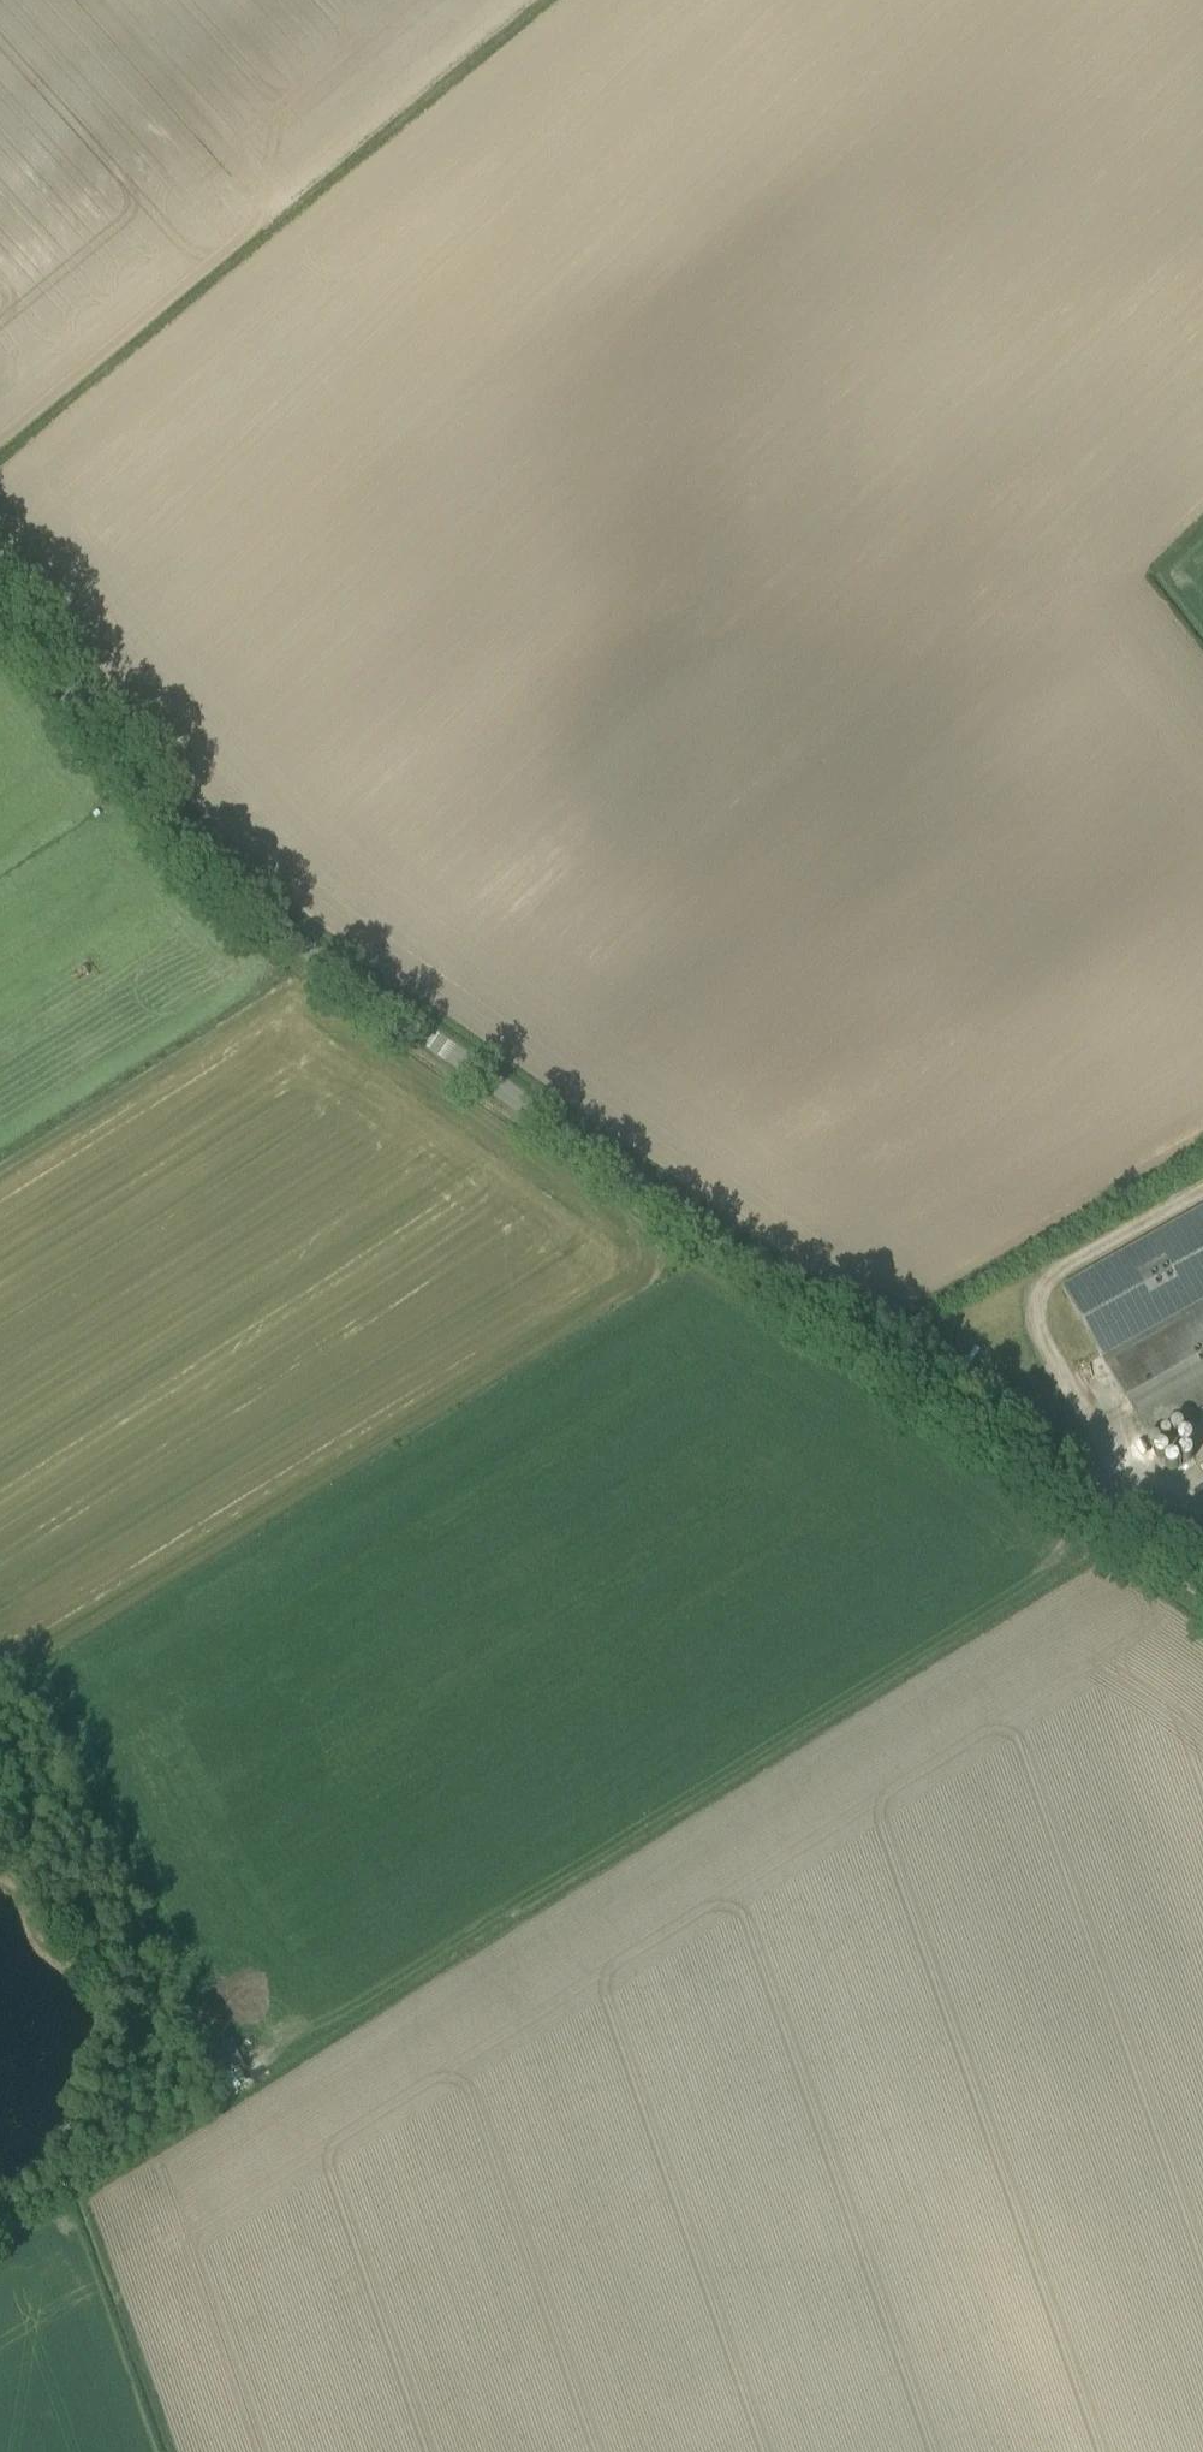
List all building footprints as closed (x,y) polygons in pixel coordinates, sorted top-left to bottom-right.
[(1146,1438),(1202,1405),(1202,1207),(1061,1287),(1146,1438)]
